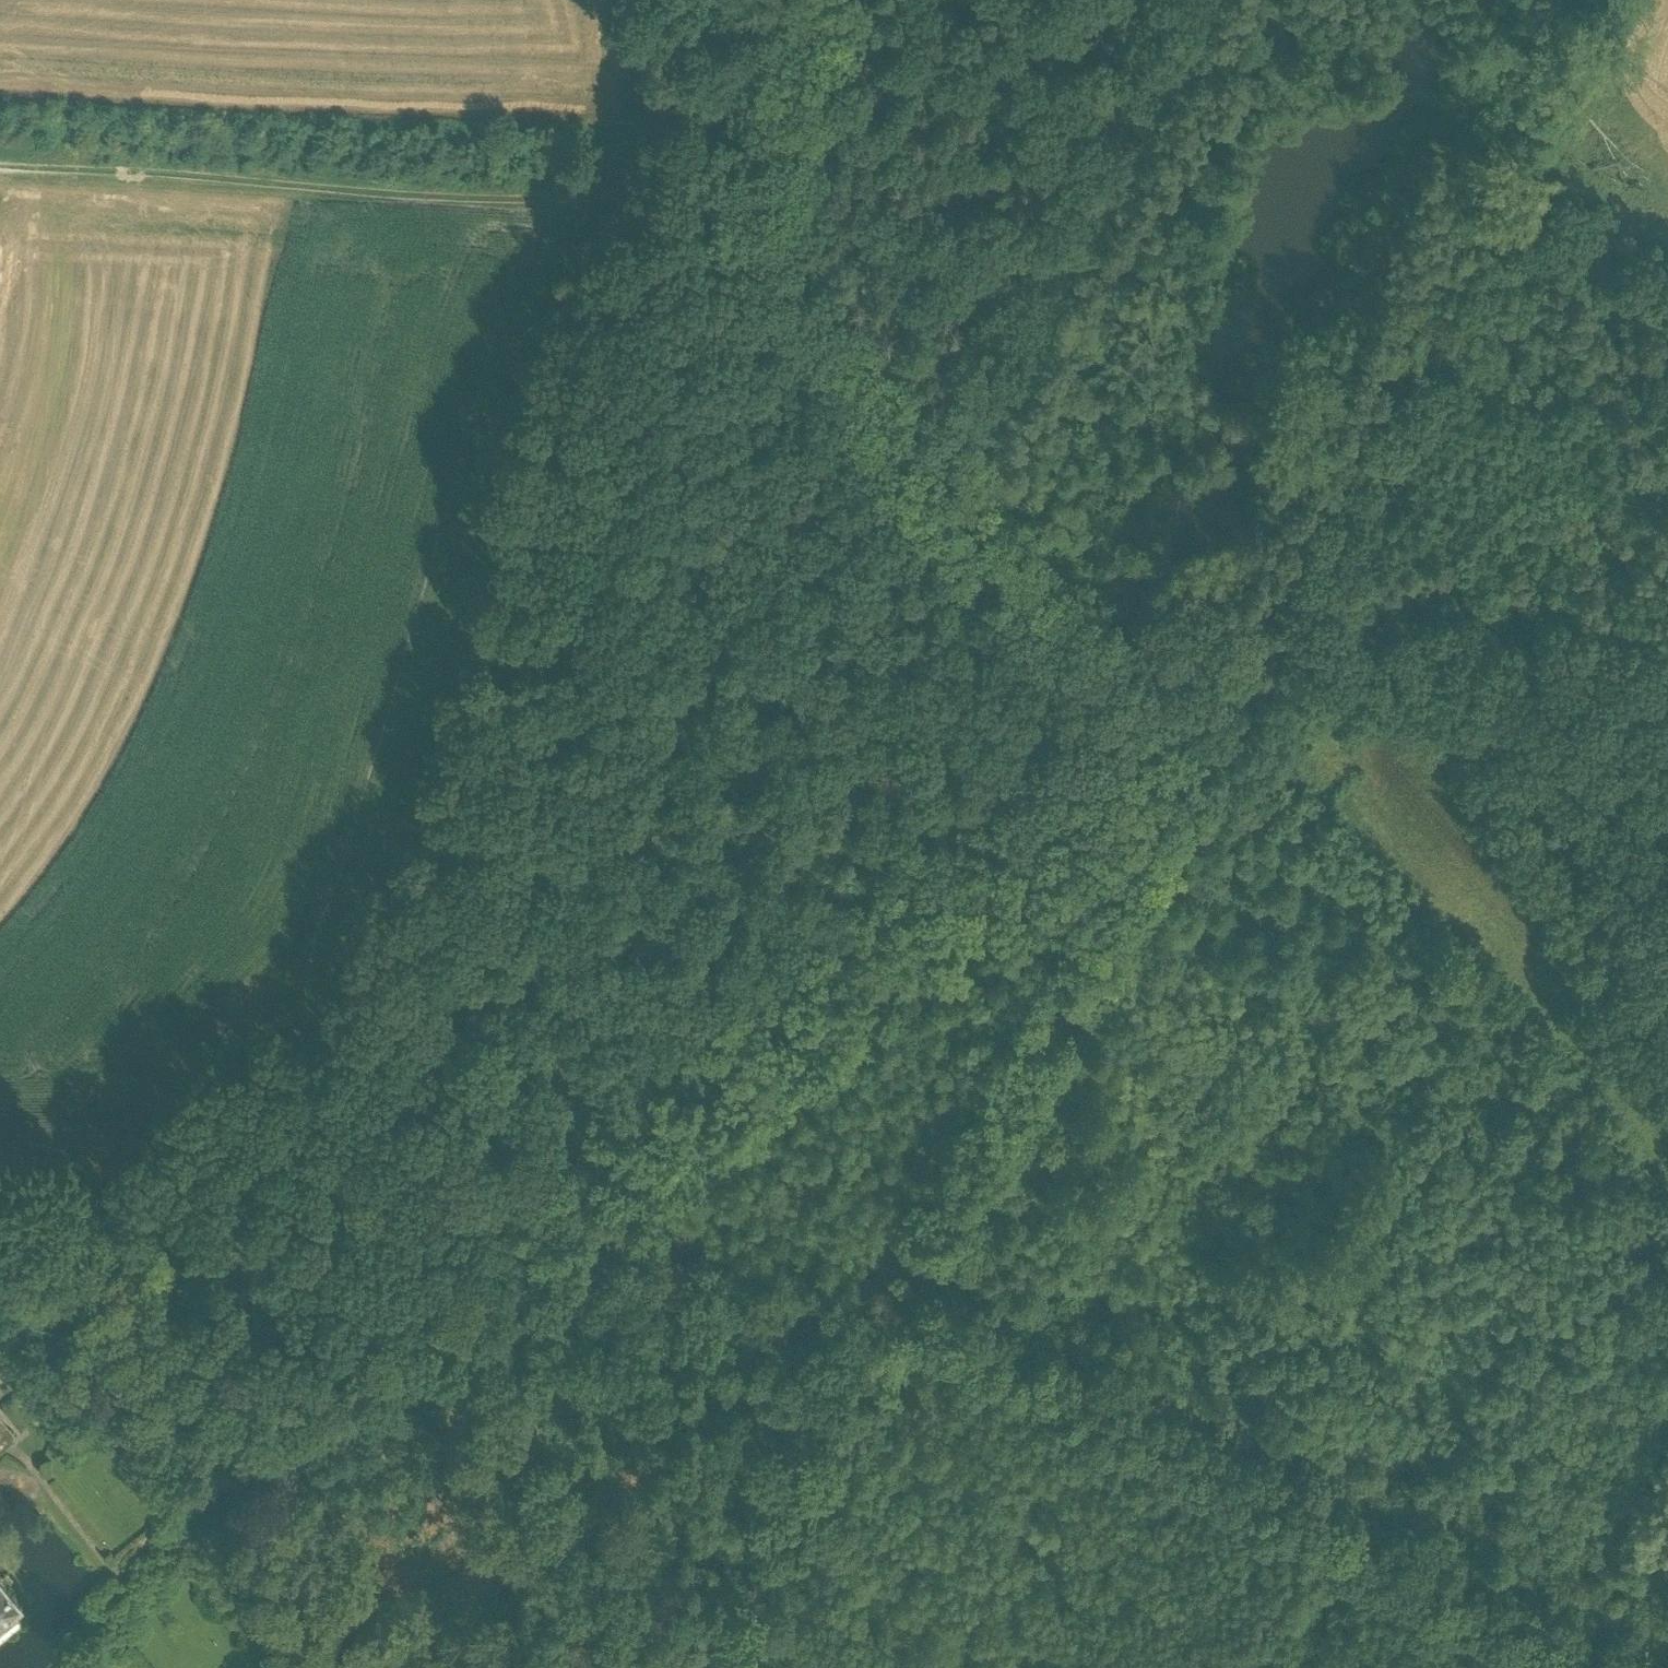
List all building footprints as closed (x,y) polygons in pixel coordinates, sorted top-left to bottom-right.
[(19,1436),(0,1414),(0,1452),(19,1436)] [(20,1621),(11,1611),(24,1601),(0,1572),(0,1637),(20,1621)]
